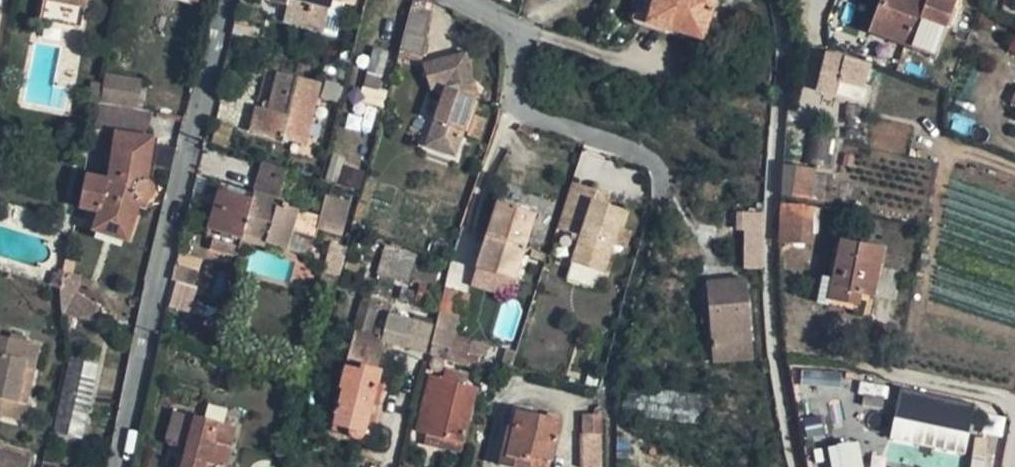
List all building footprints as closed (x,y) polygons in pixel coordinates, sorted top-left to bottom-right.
[(42,2),(86,11),(88,0),(43,0),(42,2)] [(271,1),(324,14),(328,0),(272,0),(271,1)] [(652,24),(704,41),(716,0),(660,0),(652,24)] [(869,31),(933,57),(954,0),(880,0),(869,31)] [(410,7),(398,54),(420,60),(432,12),(410,7)] [(379,90),(387,52),(372,49),(363,86),(379,90)] [(475,79),(468,53),(424,64),(431,88),(448,84),(429,143),(455,153),(469,112),(476,115),(481,98),(465,91),(468,82),(473,85),(475,79)] [(859,102),(868,67),(825,55),(816,91),(859,102)] [(139,107),(141,76),(103,74),(101,105),(139,107)] [(304,145),(319,86),(276,75),(267,112),(256,109),(250,130),(304,145)] [(99,105),(94,130),(115,133),(109,180),(87,176),(80,208),(98,213),(95,224),(130,234),(140,201),(146,202),(151,198),(153,193),(152,185),(146,181),(153,138),(147,137),(150,114),(99,105)] [(262,163),(255,193),(280,200),(287,171),(262,163)] [(811,201),(814,169),(783,165),(779,198),(811,201)] [(595,191),(571,183),(560,217),(584,225),(571,264),(603,274),(624,212),(603,205),(592,201),(595,191)] [(606,195),(595,191),(592,201),(603,205),(606,195)] [(206,231),(213,233),(224,194),(217,192),(206,231)] [(255,193),(254,193),(252,201),(282,209),(282,205),(283,201),(280,200),(255,193)] [(213,233),(240,241),(242,236),(243,236),(252,201),(224,194),(213,233)] [(252,201),(243,236),(265,242),(265,245),(287,251),(293,232),(314,238),(316,230),(341,237),(350,203),(326,195),(320,215),(282,205),(282,209),(252,201)] [(513,280),(533,215),(497,204),(477,268),(513,280)] [(813,206),(779,204),(776,243),(810,246),(813,206)] [(763,232),(763,213),(743,212),(734,212),(734,231),(743,231),(742,271),(762,272),(762,232),(763,232)] [(130,234),(95,224),(92,233),(127,243),(130,234)] [(872,297),(882,250),(840,241),(828,299),(857,306),(859,294),(872,297)] [(324,272),(341,276),(349,248),(331,243),(324,272)] [(384,248),(378,275),(408,281),(413,254),(384,248)] [(166,307),(188,312),(202,259),(180,254),(166,307)] [(60,289),(59,289),(60,291),(69,294),(77,267),(72,265),(70,273),(63,271),(60,289)] [(50,272),(48,285),(59,289),(60,289),(63,271),(59,269),(58,274),(50,272)] [(704,283),(709,345),(710,361),(752,358),(751,343),(745,279),(704,283)] [(420,283),(415,303),(427,306),(433,307),(438,288),(420,283)] [(415,303),(411,320),(423,324),(427,306),(415,303)] [(423,324),(411,320),(388,314),(381,342),(425,353),(433,326),(423,324)] [(0,337),(0,400),(2,401),(17,404),(26,369),(35,371),(40,346),(0,337)] [(80,440),(96,367),(69,361),(53,433),(80,440)] [(363,434),(380,370),(360,365),(360,370),(343,366),(337,389),(341,390),(332,426),(363,434)] [(458,384),(459,372),(445,369),(442,379),(458,384)] [(467,374),(459,372),(458,384),(442,379),(429,376),(422,403),(432,405),(424,434),(427,435),(440,439),(438,450),(459,455),(475,388),(465,385),(467,374)] [(974,401),(901,385),(890,435),(963,451),(974,401)] [(432,405),(422,403),(415,432),(424,434),(432,405)] [(226,466),(235,428),(177,412),(169,442),(187,446),(181,466),(226,466)] [(498,466),(528,466),(530,457),(551,462),(560,423),(516,412),(512,428),(507,427),(498,466)] [(581,416),(584,435),(602,434),(601,415),(581,416)] [(604,434),(602,434),(584,435),(587,466),(607,466),(604,434)] [(425,446),(438,450),(440,439),(427,435),(425,446)] [(826,446),(830,466),(863,466),(858,440),(826,446)] [(29,461),(3,453),(0,464),(0,466),(27,466),(29,461)] [(528,466),(550,466),(551,462),(530,457),(528,466)]
